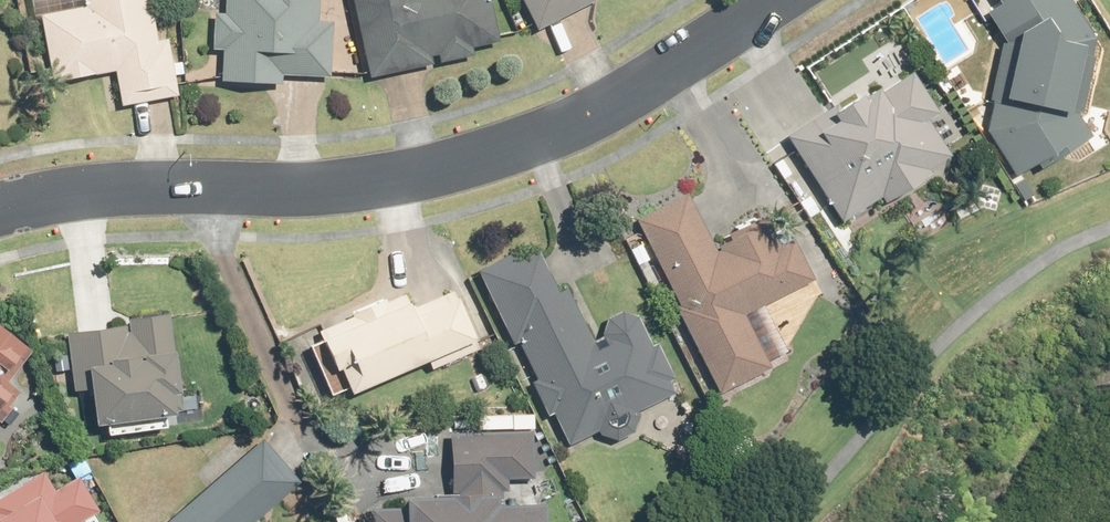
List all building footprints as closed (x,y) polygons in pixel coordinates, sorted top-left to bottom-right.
[(49,82),(110,71),(116,106),(174,95),(162,29),(150,31),(144,0),(81,0),(83,7),(36,16),(49,82)] [(216,80),(277,83),(277,74),(324,75),(326,23),(311,22),(312,0),(222,0),(222,13),(209,12),(208,47),(217,50),(216,80)] [(363,80),(428,65),(426,56),(432,55),(434,62),(467,55),(465,46),(493,40),(484,0),(345,0),(363,80)] [(533,29),(590,0),(518,0),(533,29)] [(1095,138),(1081,116),(1098,41),(1073,0),(998,0),(1000,3),(984,13),(998,36),(982,99),(987,102),(982,129),(1013,180),(1041,163),(1044,169),(1095,138)] [(823,113),(784,137),(836,219),(874,195),(878,201),(923,172),(921,168),(943,154),(920,117),(929,111),(904,72),(873,92),(868,85),(854,93),(851,89),(820,108),(823,113)] [(631,223),(716,389),(763,365),(735,311),(805,276),(787,241),(775,246),(770,236),(757,242),(748,226),(712,244),(715,249),(713,250),(685,196),(631,223)] [(535,247),(477,271),(508,342),(515,339),(531,377),(527,383),(543,416),(548,414),(563,444),(593,429),(595,434),(611,438),(628,432),(633,415),(630,408),(668,391),(662,379),(668,377),(653,344),(647,346),(634,316),(617,312),(604,317),(598,336),(588,340),(567,293),(557,297),(535,247)] [(356,317),(310,336),(324,368),(330,365),(340,388),(419,355),(426,370),(475,349),(449,287),(404,305),(399,294),(382,301),(380,297),(352,309),(356,317)] [(61,332),(69,390),(77,389),(82,424),(164,413),(163,409),(176,407),(163,314),(123,319),(125,329),(122,330),(121,324),(61,332)] [(16,395),(3,385),(27,352),(0,332),(0,417),(16,395)] [(361,505),(362,521),(531,521),(530,504),(494,505),(493,490),(502,490),(501,477),(528,477),(527,430),(444,432),(445,490),(390,492),(390,504),(361,505)] [(163,521),(250,521),(292,486),(256,444),(163,521)] [(93,509),(74,476),(50,490),(39,471),(0,493),(0,521),(70,521),(93,509)]
